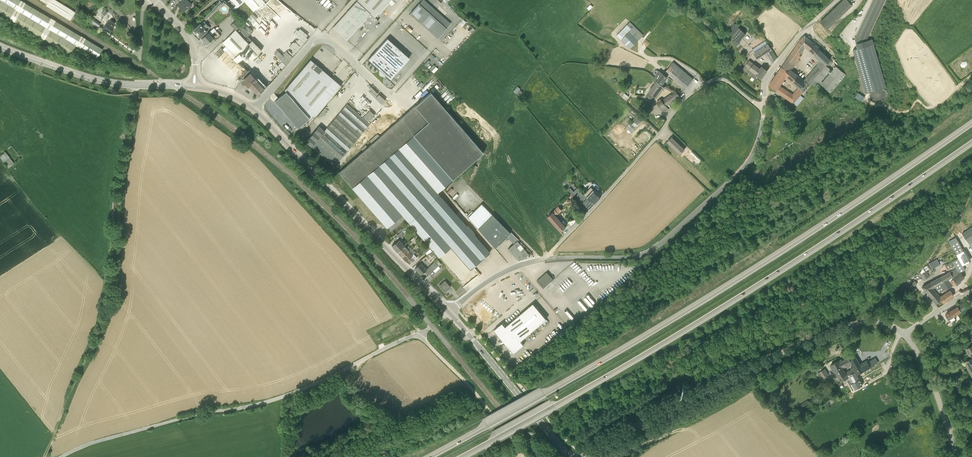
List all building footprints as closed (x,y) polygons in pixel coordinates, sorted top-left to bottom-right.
[(103,49),(21,0),(0,0),(0,13),(71,54),(76,45),(80,48),(80,47),(98,58),(103,49)] [(47,3),(46,5),(71,20),(76,12),(56,0),(42,0),(47,3)] [(188,0),(179,0),(180,2),(178,5),(184,11),(192,4),(188,0)] [(264,1),(263,0),(243,0),(253,11),(264,1)] [(357,1),(371,13),(375,17),(390,0),(358,0),(357,1)] [(853,6),(848,0),(842,0),(820,22),(828,30),(853,6)] [(868,40),(886,0),(873,0),(855,39),(858,48),(874,44),(872,39),(868,40)] [(355,31),(363,22),(371,13),(357,1),(333,27),(347,39),(355,31)] [(410,13),(438,38),(447,28),(419,3),(410,13)] [(371,13),(363,22),(366,25),(370,29),(379,20),(375,17),(371,13)] [(223,42),(226,46),(222,49),(237,63),(243,57),(243,56),(245,54),(252,60),(262,50),(248,36),(259,25),(249,17),(223,42)] [(90,22),(98,27),(101,24),(93,18),(90,22)] [(231,25),(235,30),(242,23),(238,18),(231,25)] [(105,31),(106,29),(110,32),(114,27),(112,26),(115,23),(110,20),(108,23),(104,20),(100,25),(104,28),(103,29),(105,31)] [(200,37),(207,31),(210,28),(206,23),(204,21),(200,24),(200,23),(193,30),(200,37)] [(730,35),(738,42),(746,34),(735,24),(730,30),(733,32),(730,35)] [(213,32),(216,30),(214,28),(201,38),(207,44),(214,38),(210,35),(213,33),(213,32)] [(638,40),(629,31),(621,39),(630,48),(638,40)] [(809,50),(814,45),(815,44),(805,35),(799,42),(806,47),(809,50)] [(408,60),(386,40),(372,55),(366,61),(380,74),(379,75),(381,77),(382,76),(389,82),(395,75),(394,75),(408,60)] [(755,51),(768,43),(766,41),(754,49),(755,51)] [(768,44),(754,53),(757,59),(767,52),(773,63),(776,58),(768,44)] [(874,44),(858,48),(853,49),(866,93),(886,87),(874,44)] [(797,45),(782,66),(788,71),(789,69),(793,63),(796,65),(799,60),(798,59),(801,56),(799,55),(803,49),(797,45)] [(814,45),(809,50),(815,56),(820,50),(814,45)] [(821,84),(823,82),(822,81),(831,69),(828,66),(832,61),(820,50),(815,56),(822,61),(805,81),(810,85),(811,83),(814,80),(818,83),(820,84),(820,83),(821,84)] [(309,118),(315,116),(341,85),(311,59),(284,90),(286,91),(275,101),(298,128),(309,118)] [(767,70),(762,66),(760,68),(749,60),(743,69),(754,77),(756,74),(762,78),(767,70)] [(672,63),(666,71),(677,80),(683,73),(672,63)] [(799,88),(793,95),(779,86),(776,90),(794,103),(810,85),(805,81),(789,69),(788,71),(782,66),(779,70),(799,88)] [(836,66),(823,82),(821,84),(831,92),(846,74),(836,66)] [(668,77),(659,70),(658,71),(655,76),(655,77),(658,80),(657,81),(662,85),(668,77)] [(249,87),(250,86),(258,95),(267,86),(253,71),(243,81),(249,87)] [(683,73),(677,80),(686,87),(692,80),(683,73)] [(776,91),(776,90),(779,86),(784,79),(778,73),(777,73),(769,86),(776,91)] [(657,97),(664,87),(656,81),(649,91),(650,91),(648,94),(648,96),(650,97),(652,97),(654,94),(657,97)] [(675,91),(665,97),(669,103),(680,96),(675,91)] [(467,225),(438,192),(484,152),(431,92),(412,108),(404,115),(339,172),(390,232),(406,218),(439,257),(450,247),(470,269),(490,252),(474,234),(475,233),(468,225),(467,225)] [(856,97),(863,101),(865,97),(858,92),(856,97)] [(666,106),(662,100),(660,98),(656,102),(665,112),(669,109),(666,106)] [(365,129),(370,124),(347,104),(343,109),(365,129)] [(361,134),(365,129),(343,109),(338,115),(361,134)] [(633,120),(638,125),(643,118),(638,114),(633,120)] [(356,140),(361,134),(338,115),(334,120),(356,140)] [(352,145),(356,140),(334,120),(329,125),(352,145)] [(637,126),(638,125),(633,120),(626,128),(631,132),(637,126)] [(347,151),(352,145),(329,125),(325,130),(347,151)] [(347,151),(325,130),(319,126),(315,131),(343,156),(347,151)] [(343,156),(315,131),(310,136),(339,161),(343,156)] [(337,163),(339,161),(310,136),(306,142),(311,146),(334,166),(337,163)] [(685,149),(672,137),(667,141),(680,154),(685,149)] [(592,200),(595,203),(601,197),(593,190),(586,197),(590,201),(592,200)] [(590,201),(586,197),(581,192),(578,196),(590,208),(595,203),(592,200),(590,201)] [(509,239),(506,236),(510,232),(482,204),(468,217),(495,248),(504,239),(504,240),(508,239),(509,239)] [(548,216),(552,221),(561,231),(566,227),(553,212),(548,216)] [(403,231),(405,229),(404,227),(401,229),(403,231),(398,235),(397,235),(400,238),(402,236),(405,233),(403,231)] [(962,233),(969,243),(971,241),(971,227),(962,233)] [(529,254),(518,241),(519,240),(511,232),(510,232),(506,236),(509,239),(512,242),(507,245),(509,248),(508,249),(518,260),(522,256),(524,258),(529,254)] [(403,244),(399,240),(397,241),(392,246),(397,252),(404,245),(406,243),(405,242),(403,244)] [(964,251),(958,241),(951,245),(957,255),(964,251)] [(412,255),(406,247),(404,245),(397,252),(405,261),(412,255)] [(470,269),(450,247),(439,257),(461,282),(468,277),(465,274),(470,269)] [(963,265),(962,265),(959,258),(953,261),(957,268),(963,265)] [(928,263),(931,268),(931,269),(940,264),(937,259),(928,263)] [(428,275),(438,265),(435,261),(426,269),(421,263),(415,268),(421,274),(424,271),(428,275)] [(965,277),(961,273),(960,272),(967,268),(970,265),(968,262),(962,265),(963,265),(957,268),(952,270),(954,274),(952,274),(953,277),(949,278),(954,285),(965,277)] [(929,276),(926,271),(924,267),(919,273),(923,280),(929,276)] [(944,281),(949,278),(953,277),(952,274),(954,274),(952,270),(942,276),(944,281)] [(537,282),(543,289),(553,280),(547,273),(537,282)] [(934,287),(944,281),(942,276),(941,277),(934,280),(931,282),(932,284),(934,287)] [(952,285),(949,278),(944,281),(934,287),(937,293),(952,285)] [(445,292),(451,287),(445,280),(439,285),(445,292)] [(934,287),(932,284),(931,282),(928,284),(928,283),(922,287),(932,297),(938,293),(937,293),(934,287)] [(938,293),(932,297),(937,303),(941,300),(943,303),(953,295),(951,291),(947,293),(940,296),(938,293)] [(968,306),(966,302),(952,311),(951,310),(946,315),(949,319),(966,308),(968,306)] [(503,325),(495,331),(514,355),(524,346),(521,342),(547,320),(534,305),(506,328),(504,326),(503,325)] [(495,314),(490,308),(487,310),(484,307),(477,314),(485,323),(495,314)] [(858,375),(874,365),(872,361),(868,362),(867,361),(860,365),(858,362),(854,354),(848,357),(852,364),(854,367),(856,371),(858,375)] [(852,364),(848,357),(845,358),(845,359),(842,360),(842,359),(838,361),(843,369),(852,364)] [(848,378),(847,376),(845,372),(843,369),(838,361),(831,365),(835,373),(836,372),(841,382),(843,381),(848,378)] [(845,372),(847,376),(856,371),(854,367),(845,372)] [(857,375),(858,375),(856,371),(847,376),(848,378),(843,381),(844,383),(846,382),(848,384),(851,383),(851,384),(854,389),(862,385),(859,379),(859,378),(857,375)] [(810,404),(807,400),(800,404),(803,408),(810,404)]
